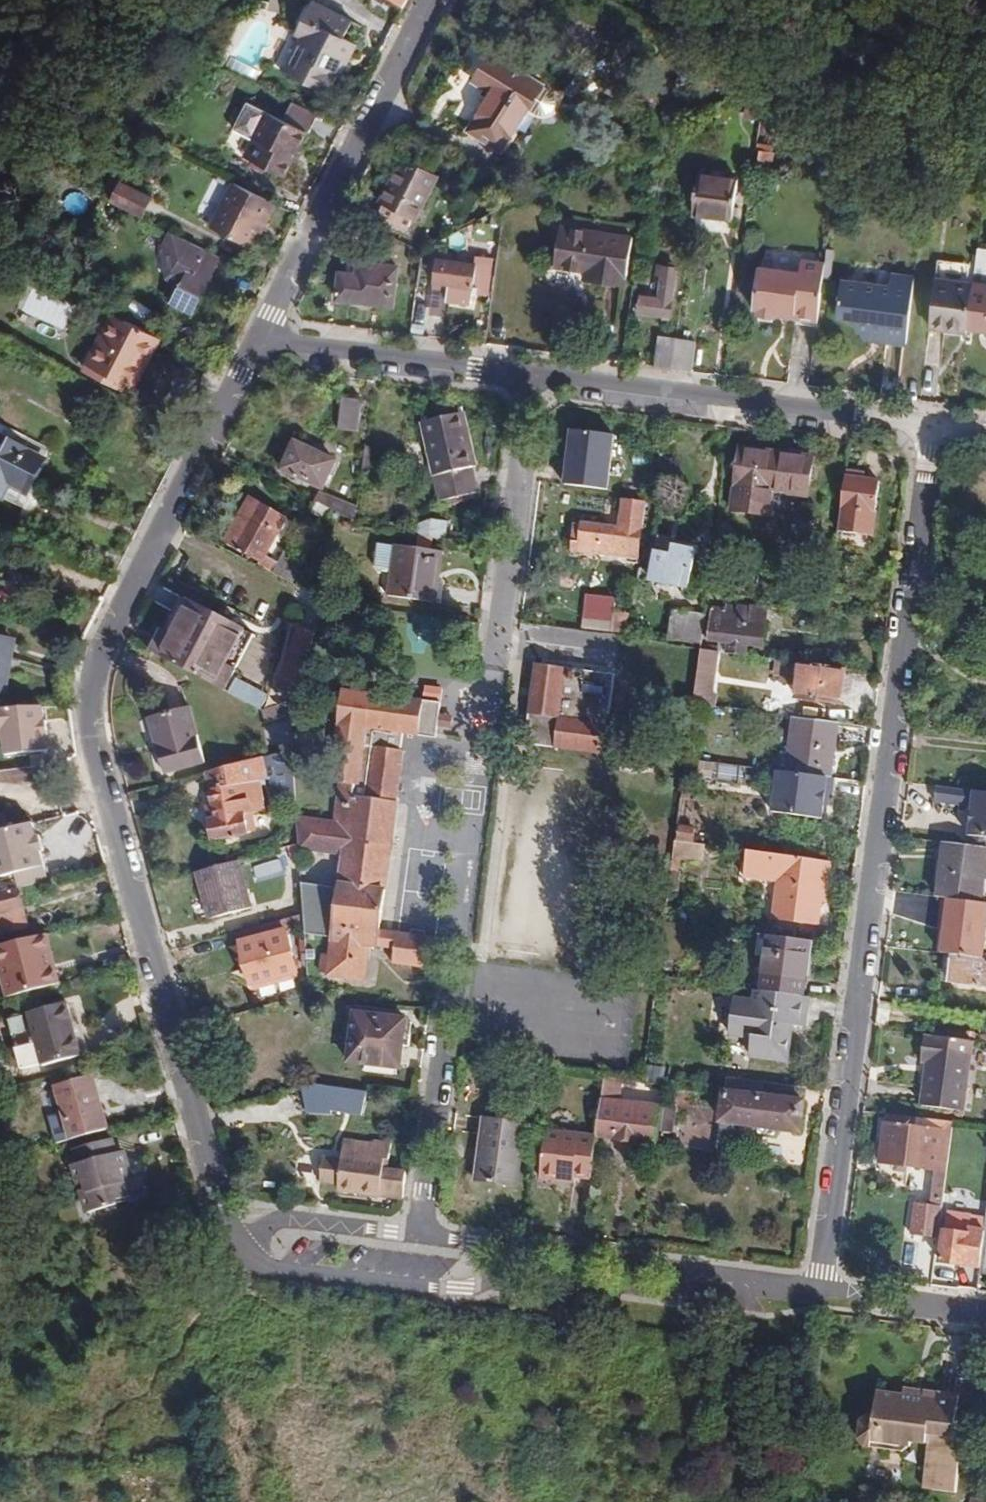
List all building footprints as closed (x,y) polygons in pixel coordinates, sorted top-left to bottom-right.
[(301,58),(292,76),(327,95),(346,60),(349,61),(357,44),(344,39),(352,21),(312,1),(294,34),(301,37),(293,54),(301,58)] [(284,72),(292,76),(301,58),(293,54),(284,72)] [(542,86),(493,55),(477,80),(493,91),(469,129),(501,150),(542,86)] [(653,108),(649,110),(659,130),(663,128),(653,108)] [(307,132),(306,131),(267,111),(253,138),(243,133),(234,151),(284,177),(307,132)] [(307,132),(332,144),(339,129),(313,117),(306,131),(307,132)] [(759,150),(758,167),(772,168),(774,151),(759,150)] [(440,176),(401,156),(379,201),(383,203),(414,218),(417,220),(440,176)] [(738,178),(698,173),(693,214),(733,219),(738,178)] [(154,196),(121,180),(111,199),(144,216),(154,196)] [(267,221),(276,204),(234,182),(211,227),(250,248),(264,220),(267,221)] [(414,218),(383,203),(377,214),(408,230),(414,218)] [(554,267),(583,271),(582,278),(623,284),(633,237),(561,226),(554,267)] [(202,246),(173,231),(165,245),(168,277),(179,283),(182,285),(202,246)] [(980,239),(975,274),(985,275),(985,240),(980,239)] [(182,285),(179,283),(170,300),(193,311),(222,256),(202,246),(182,285)] [(818,320),(826,260),(802,257),(800,271),(760,266),(753,312),(776,315),(777,309),(795,312),(795,317),(818,320)] [(474,287),(476,264),(436,261),(434,283),(474,287)] [(358,262),(357,275),(340,273),(337,300),(393,306),(397,267),(358,262)] [(661,277),(659,298),(638,296),(636,313),(672,318),(679,268),(656,265),(654,276),(661,277)] [(930,327),(966,333),(967,328),(975,275),(938,269),(930,327)] [(891,344),(901,272),(893,271),(890,284),(842,278),(837,320),(851,322),(858,331),(885,334),(884,343),(891,344)] [(917,274),(901,272),(891,344),(907,346),(917,274)] [(975,274),(975,275),(967,328),(985,330),(985,275),(975,274)] [(157,336),(111,313),(85,363),(127,384),(135,389),(143,373),(139,371),(157,336)] [(885,334),(858,331),(867,341),(884,343),(885,334)] [(672,369),(676,337),(658,335),(654,366),(672,369)] [(162,339),(157,336),(139,371),(143,373),(162,339)] [(672,369),(692,372),(696,340),(676,337),(672,369)] [(127,384),(85,363),(81,370),(123,391),(127,384)] [(360,399),(341,396),(336,428),(356,432),(360,399)] [(464,412),(420,422),(433,476),(434,476),(440,501),(478,492),(472,468),(476,467),(464,412)] [(0,425),(0,498),(6,501),(24,509),(34,489),(30,487),(49,450),(0,425)] [(567,432),(564,492),(610,495),(613,434),(567,432)] [(294,441),(281,469),(322,488),(335,460),(294,441)] [(737,449),(730,511),(770,516),(772,492),(807,496),(811,457),(737,449)] [(880,480),(844,476),(837,531),(874,536),(880,480)] [(353,519),(355,507),(319,492),(315,501),(330,509),(353,519)] [(272,573),(286,580),(297,559),(283,552),(278,562),(265,555),(286,517),(248,496),(237,516),(242,519),(228,544),(263,562),(275,568),(272,573)] [(600,546),(599,555),(637,560),(644,503),(623,500),(620,527),(575,521),(571,551),(581,552),(582,543),(600,546)] [(242,519),(237,516),(223,540),(228,544),(242,519)] [(428,536),(444,538),(446,521),(430,519),(428,536)] [(476,530),(486,532),(487,524),(477,522),(476,530)] [(486,539),(486,532),(476,530),(476,537),(486,539)] [(391,573),(395,546),(377,543),(374,566),(378,571),(391,573)] [(581,552),(599,555),(600,546),(582,543),(581,552)] [(395,544),(395,546),(391,573),(388,596),(435,603),(442,551),(395,544)] [(695,549),(674,545),(672,554),(655,551),(650,577),(688,585),(695,549)] [(815,574),(802,573),(801,585),(813,586),(815,574)] [(841,585),(839,601),(849,602),(851,586),(841,585)] [(615,611),(616,604),(587,600),(583,629),(612,632),(615,611)] [(225,691),(252,634),(189,602),(171,636),(161,631),(150,652),(225,691)] [(720,652),(745,654),(746,644),(764,646),(768,609),(712,603),(708,640),(721,641),(720,652)] [(701,644),(706,613),(672,608),(668,639),(701,644)] [(629,613),(615,611),(612,632),(626,634),(629,613)] [(304,661),(315,631),(298,625),(284,651),(304,661)] [(0,638),(0,691),(6,692),(15,641),(0,638)] [(720,652),(701,649),(693,703),(717,706),(718,694),(714,694),(720,652)] [(292,694),(304,661),(284,651),(275,687),(292,694)] [(841,702),(845,668),(785,660),(783,678),(798,680),(796,697),(841,702)] [(534,663),(527,721),(525,736),(524,743),(605,754),(615,674),(534,663)] [(260,709),(267,697),(235,680),(228,692),(260,709)] [(435,969),(439,939),(380,930),(403,751),(399,750),(402,733),(436,738),(437,727),(439,714),(440,702),(341,689),(331,766),(342,768),(334,820),(296,816),(298,844),(298,849),(341,856),(337,887),(301,883),(303,913),(303,922),(304,933),(331,937),(329,954),(314,952),(312,965),(328,967),(327,976),(364,980),(368,946),(394,950),(392,964),(435,969)] [(291,747),(289,702),(260,709),(253,711),(265,754),(266,754),(291,747)] [(147,719),(163,775),(205,762),(189,707),(147,719)] [(439,714),(437,727),(452,729),(453,716),(439,714)] [(830,777),(837,723),(793,717),(786,771),(830,777)] [(525,736),(527,721),(516,720),(514,735),(525,736)] [(269,767),(292,764),(291,747),(266,754),(269,767)] [(255,757),(206,770),(215,819),(207,820),(211,840),(248,833),(246,815),(259,813),(254,783),(262,781),(255,757)] [(758,787),(760,768),(686,758),(683,777),(758,787)] [(975,792),(935,787),(933,803),(973,808),(970,835),(985,837),(985,793),(975,792)] [(691,791),(682,790),(680,799),(690,801),(691,791)] [(51,881),(35,812),(0,820),(0,879),(18,875),(21,888),(51,881)] [(695,827),(677,824),(675,839),(693,842),(695,827)] [(970,835),(968,846),(985,849),(985,837),(970,835)] [(702,860),(704,843),(693,842),(675,839),(669,889),(678,890),(681,857),(702,860)] [(944,843),(937,897),(981,903),(985,871),(985,861),(985,849),(968,846),(944,843)] [(298,849),(298,844),(288,847),(292,864),(299,862),(298,849)] [(827,878),(829,860),(748,849),(744,873),(778,878),(773,915),(817,921),(823,877),(827,878)] [(237,860),(197,871),(209,918),(250,908),(237,860)] [(20,890),(0,895),(0,937),(30,928),(20,890)] [(283,927),(303,922),(303,913),(239,930),(252,982),(295,971),(283,927)] [(946,927),(908,922),(905,944),(959,952),(960,941),(944,939),(946,927)] [(803,996),(808,956),(802,955),(805,940),(769,935),(764,974),(758,973),(756,987),(762,987),(761,990),(803,996)] [(808,956),(811,941),(805,940),(802,955),(808,956)] [(960,941),(959,952),(972,953),(972,951),(977,951),(978,946),(973,946),(973,942),(960,941)] [(940,982),(950,983),(953,955),(944,953),(940,982)] [(953,955),(950,983),(985,987),(985,959),(953,955)] [(803,1026),(807,996),(803,996),(761,990),(757,989),(755,1004),(734,1001),(729,1034),(752,1037),(750,1056),(786,1061),(790,1031),(786,1031),(787,1024),(791,1024),(803,1026)] [(286,999),(300,996),(298,991),(285,995),(286,999)] [(83,1055),(69,1003),(30,1014),(44,1066),(83,1055)] [(405,1019),(353,1012),(348,1062),(399,1068),(405,1019)] [(28,1014),(12,1018),(19,1046),(35,1042),(28,1014)] [(965,1041),(972,1042),(973,1042),(974,1032),(967,1031),(965,1041)] [(962,1111),(972,1042),(965,1041),(924,1035),(920,1061),(927,1062),(929,1063),(928,1071),(926,1071),(921,1106),(962,1111)] [(643,1081),(663,1084),(665,1067),(645,1064),(643,1081)] [(624,1079),(604,1076),(596,1136),(596,1138),(656,1145),(661,1105),(622,1101),(624,1079)] [(800,1131),(805,1087),(729,1078),(728,1093),(724,1092),(716,1148),(734,1150),(736,1124),(757,1126),(759,1133),(773,1135),(778,1128),(800,1131)] [(73,1141),(109,1130),(94,1079),(58,1089),(73,1141)] [(367,1091),(320,1084),(301,1087),(306,1113),(331,1114),(331,1109),(362,1115),(367,1091)] [(664,1106),(660,1131),(671,1133),(675,1108),(664,1106)] [(911,1117),(885,1114),(884,1123),(910,1126),(911,1117)] [(516,1186),(525,1123),(484,1117),(475,1181),(516,1186)] [(946,1171),(953,1122),(911,1117),(910,1126),(884,1123),(879,1162),(894,1164),(907,1166),(934,1170),(946,1171)] [(575,1175),(591,1178),(596,1138),(596,1136),(546,1130),(540,1179),(561,1181),(562,1174),(575,1175)] [(112,1139),(75,1150),(79,1164),(74,1165),(79,1182),(80,1182),(84,1181),(87,1194),(84,1199),(88,1213),(116,1206),(120,1200),(134,1196),(121,1152),(116,1153),(112,1139)] [(403,1199),(406,1172),(386,1170),(387,1160),(390,1160),(393,1144),(375,1141),(375,1145),(345,1141),(342,1158),(323,1156),(320,1182),(338,1184),(338,1190),(403,1199)] [(907,1166),(894,1164),(893,1171),(906,1173),(907,1166)] [(929,1205),(942,1207),(946,1171),(934,1170),(929,1205)] [(562,1174),(561,1181),(574,1183),(575,1175),(562,1174)] [(911,1235),(938,1238),(942,1207),(929,1205),(915,1203),(911,1235)] [(980,1272),(985,1272),(985,1222),(985,1230),(969,1228),(970,1217),(946,1214),(940,1262),(980,1267),(980,1272)] [(956,1492),(963,1439),(959,1434),(954,1434),(959,1395),(924,1390),(923,1397),(876,1391),(873,1415),(867,1414),(859,1420),(857,1438),(863,1446),(903,1452),(911,1445),(911,1441),(929,1443),(923,1488),(956,1492)]
